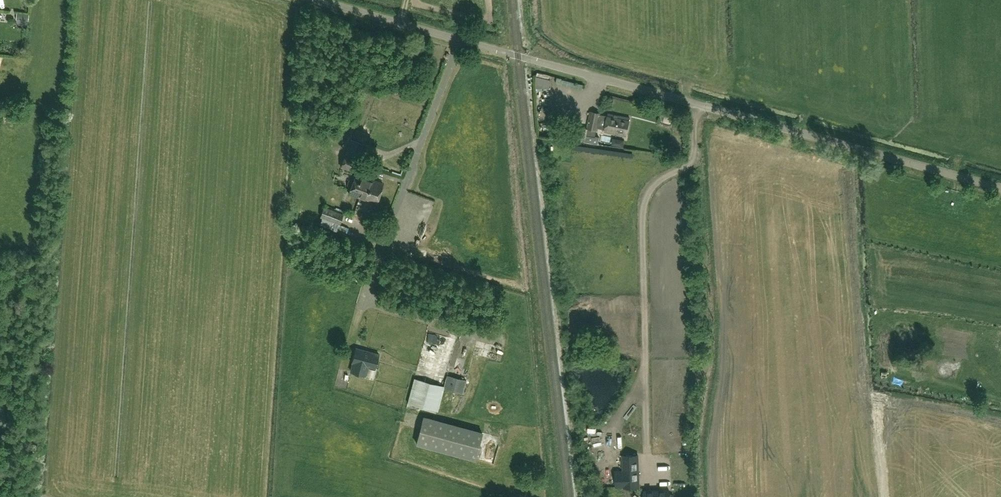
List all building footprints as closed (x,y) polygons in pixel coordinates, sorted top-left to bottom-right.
[(17,13),(16,24),(28,26),(29,14),(17,13)] [(597,130),(601,114),(591,112),(587,128),(597,130)] [(629,118),(609,114),(605,131),(626,136),(629,118)] [(340,167),(355,172),(360,159),(345,154),(340,167)] [(361,192),(365,178),(354,174),(352,179),(350,179),(348,180),(347,185),(348,187),(350,187),(348,193),(359,197),(361,192)] [(375,203),(380,190),(382,184),(365,178),(361,192),(359,197),(375,203)] [(340,224),(343,214),(323,207),(320,217),(340,224)] [(451,333),(442,348),(451,353),(459,338),(451,333)] [(350,372),(358,374),(365,376),(367,367),(375,369),(379,355),(356,348),(352,362),(352,363),(350,372)] [(437,357),(433,349),(424,354),(429,362),(437,357)] [(498,371),(499,364),(484,361),(482,368),(498,371)] [(463,393),(466,380),(448,375),(444,388),(463,393)] [(415,377),(410,402),(439,407),(443,382),(415,377)] [(375,395),(381,389),(375,383),(369,390),(375,395)] [(423,417),(416,443),(475,459),(482,433),(423,417)] [(624,471),(615,472),(616,487),(624,487),(624,488),(639,487),(638,455),(623,456),(624,471)]
